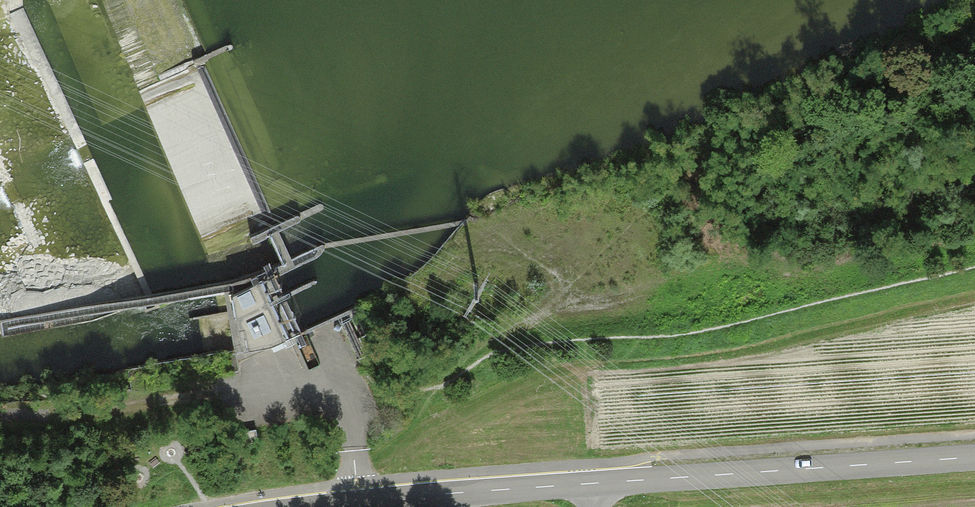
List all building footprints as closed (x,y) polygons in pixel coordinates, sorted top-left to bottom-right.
[(255,429),(228,434),(230,446),(257,441),(255,429)]
